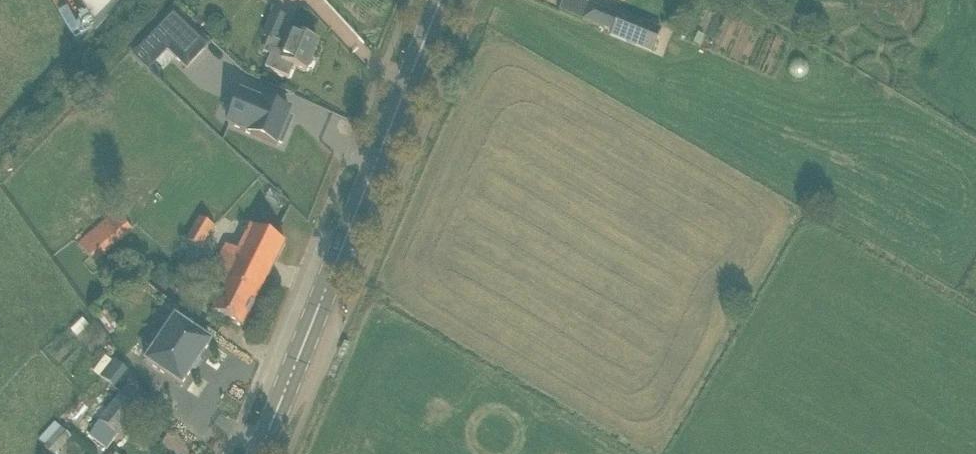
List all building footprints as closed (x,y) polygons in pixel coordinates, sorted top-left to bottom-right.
[(93,30),(122,0),(76,0),(93,30)] [(610,31),(608,36),(650,53),(661,29),(618,11),(616,16),(589,5),(583,19),(610,31)] [(208,45),(172,10),(150,33),(186,68),(208,45)] [(271,10),(260,36),(268,39),(262,53),(270,57),(265,68),(289,78),(293,66),(306,72),(307,68),(311,67),(313,62),(311,59),(318,44),(299,36),(283,29),(288,17),(271,10)] [(289,114),(240,94),(227,125),(276,145),(278,142),(282,144),(288,128),(284,126),(289,114)] [(77,245),(93,264),(132,231),(115,211),(77,245)] [(185,241),(200,250),(214,227),(199,218),(185,241)] [(223,285),(210,312),(242,328),(284,243),(249,226),(237,251),(224,245),(208,278),(223,285)] [(106,312),(98,318),(109,334),(117,328),(106,312)] [(82,319),(71,330),(77,336),(88,326),(82,319)] [(199,359),(210,343),(174,319),(145,362),(180,386),(191,370),(192,371),(200,359),(199,359)] [(98,377),(113,389),(127,371),(112,359),(98,377)] [(127,385),(88,436),(105,449),(144,399),(127,385)] [(44,447),(52,453),(55,453),(71,437),(54,422),(39,439),(46,446),(44,447)]
